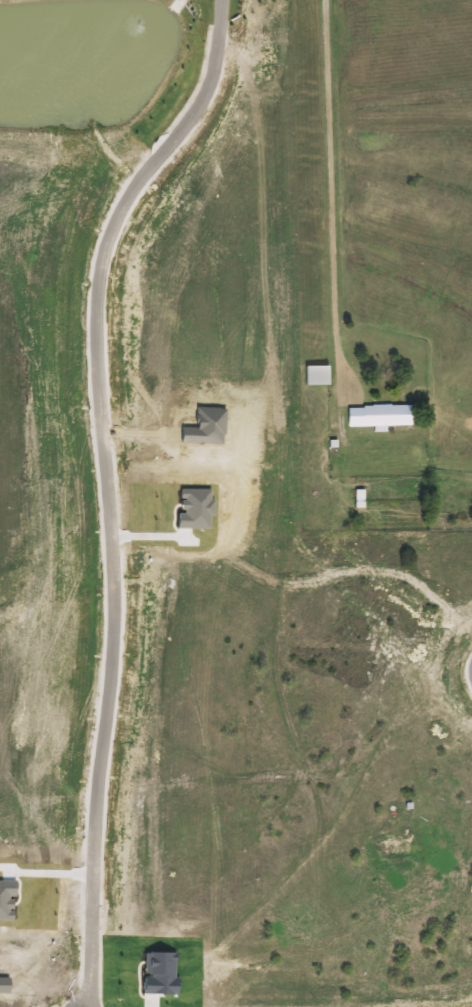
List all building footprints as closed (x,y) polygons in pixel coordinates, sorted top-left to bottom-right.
[(325,366),(325,385),(302,385),(302,366),(325,366)] [(409,426),(346,427),(345,406),(409,405),(409,426)]
